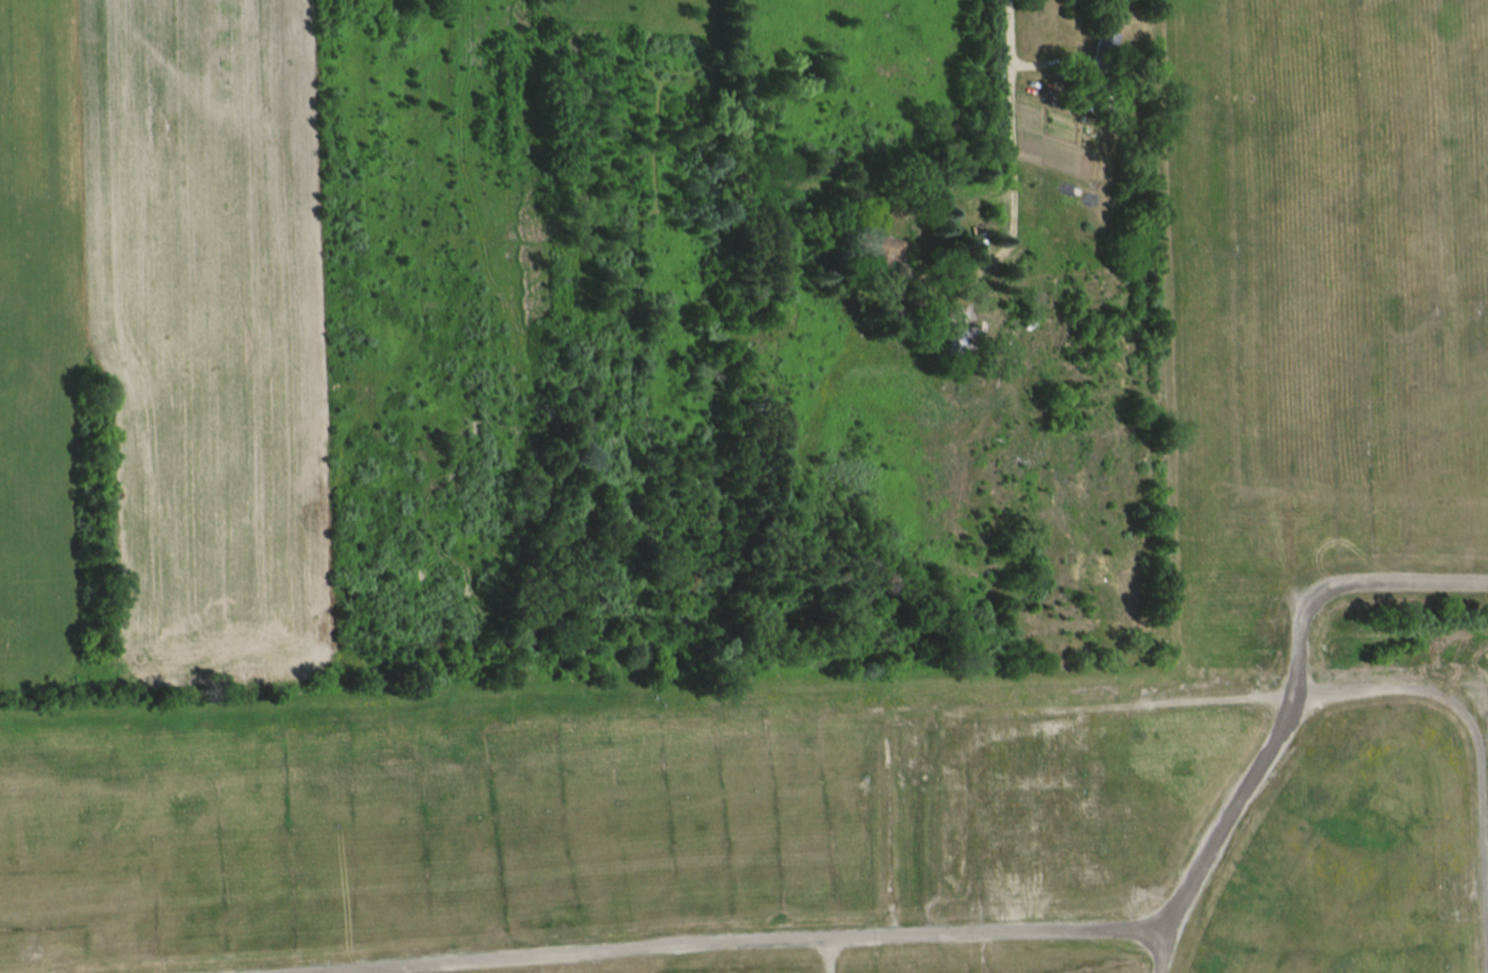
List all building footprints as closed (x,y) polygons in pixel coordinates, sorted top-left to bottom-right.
[(1113,36),(1095,30),(1083,66),(1102,72),(1113,36)] [(971,327),(947,327),(947,370),(971,370),(971,327)]
